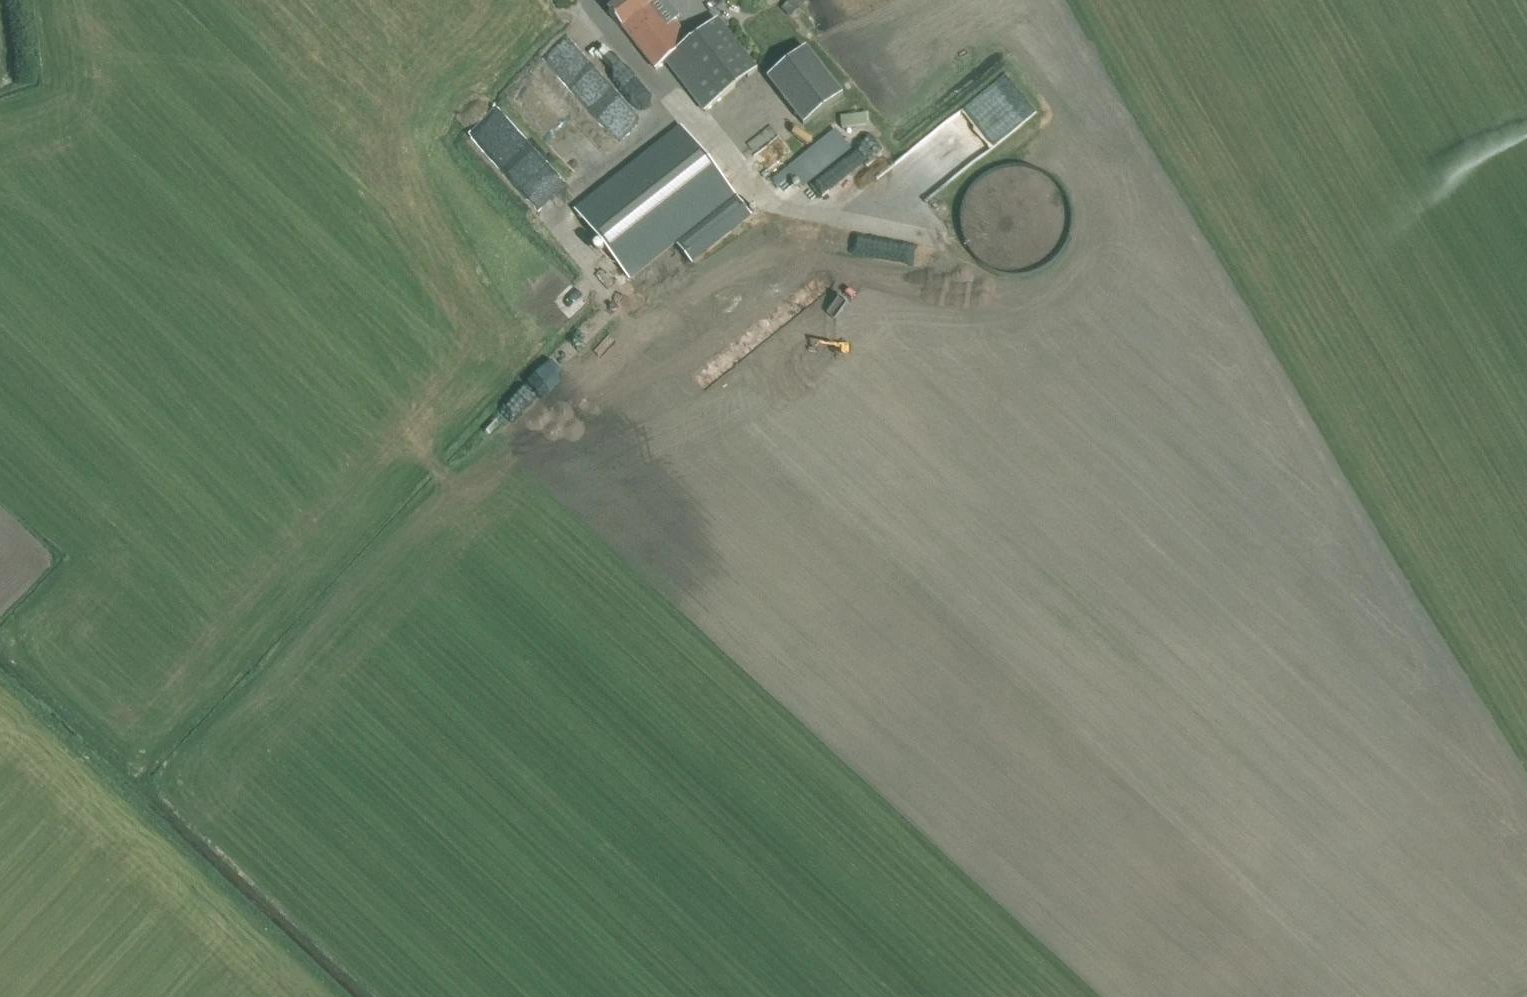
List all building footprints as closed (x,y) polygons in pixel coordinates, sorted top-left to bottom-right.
[(649,6),(656,0),(626,0),(610,13),(622,28),(623,27),(657,70),(666,63),(705,112),(756,72),(715,21),(690,41),(674,21),(667,28),(649,6)] [(806,125),(845,94),(807,48),(768,79),(806,125)] [(845,116),(845,127),(873,126),(872,115),(845,116)] [(732,199),(679,129),(574,210),(643,300),(650,294),(726,236),(731,232),(748,219),(735,202),(716,216),(714,213),(732,199)] [(795,175),(805,187),(852,150),(836,130),(774,180),(780,187),(795,175)] [(535,205),(564,183),(552,166),(533,180),(524,167),(513,175),(535,205)]
